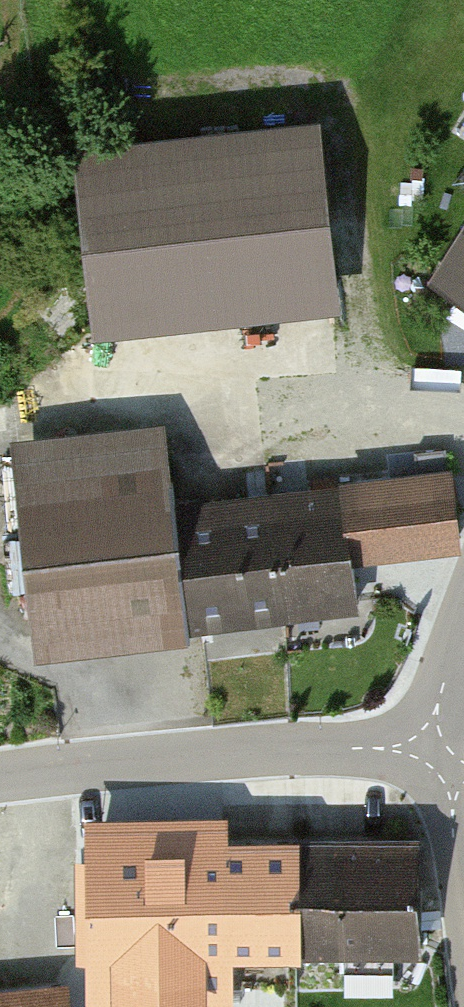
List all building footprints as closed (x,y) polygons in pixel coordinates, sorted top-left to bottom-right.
[(325,107),(76,135),(98,322),(346,294),(325,107)] [(192,633),(179,500),(171,422),(18,437),(40,649),(192,633)] [(453,472),(347,483),(355,561),(461,550),(453,472)] [(355,561),(347,483),(179,500),(192,633),(360,616),(355,561)] [(231,805),(90,808),(93,1002),(237,1000),(236,950),(309,949),(307,828),(231,829),(231,805)] [(418,826),(307,828),(309,949),(420,947),(418,826)] [(0,975),(0,1006),(75,1006),(72,969),(0,975)]
